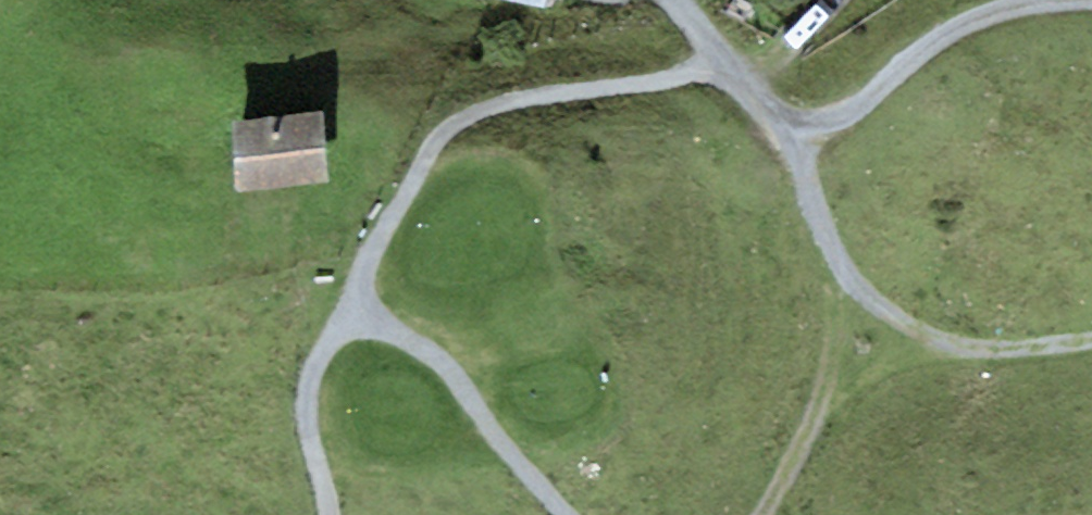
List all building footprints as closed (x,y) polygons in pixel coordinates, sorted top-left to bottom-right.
[(546,9),(548,0),(504,0),(546,9)] [(226,120),(233,192),(327,183),(320,111),(226,120)]
